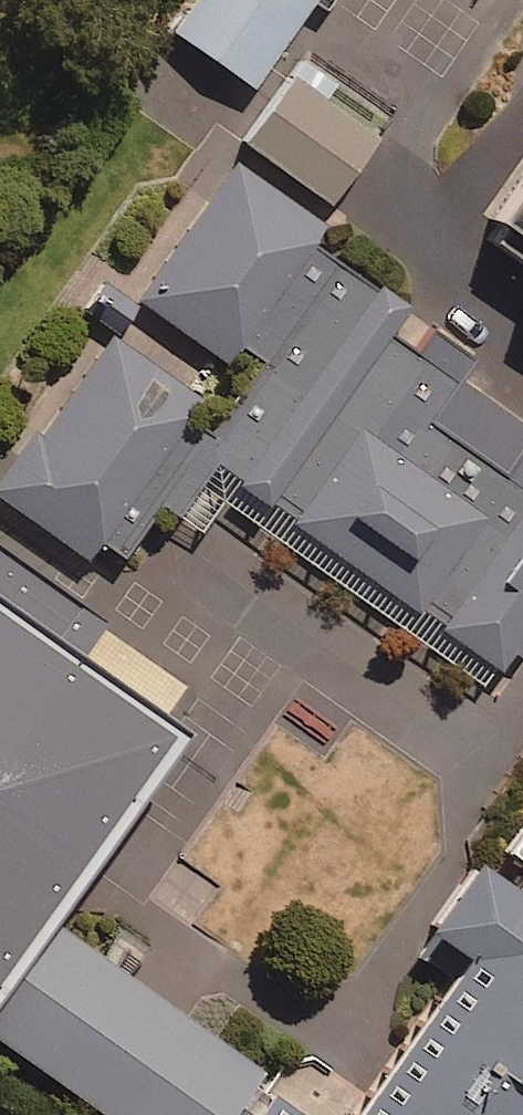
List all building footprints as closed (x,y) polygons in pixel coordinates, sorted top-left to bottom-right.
[(188,14),(262,67),(310,0),(198,0),(188,14)] [(408,105),(326,47),(261,137),(343,195),(408,105)] [(335,201),(228,124),(134,253),(242,330),(335,201)] [(499,216),(522,233),(522,182),(499,216)] [(416,303),(337,246),(161,489),(216,529),(259,468),(284,486),(416,303)] [(230,370),(117,289),(8,440),(121,521),(230,370)] [(487,479),(374,398),(303,497),(416,578),(487,479)] [(442,599),(518,654),(522,647),(522,487),(442,599)] [(0,538),(0,953),(199,685),(0,538)] [(235,1114),(522,1114),(522,827),(485,800),(440,862),(491,898),(349,1094),(284,1047),(235,1114)] [(50,894),(0,962),(0,1002),(153,1114),(225,1114),(269,1056),(50,894)]
